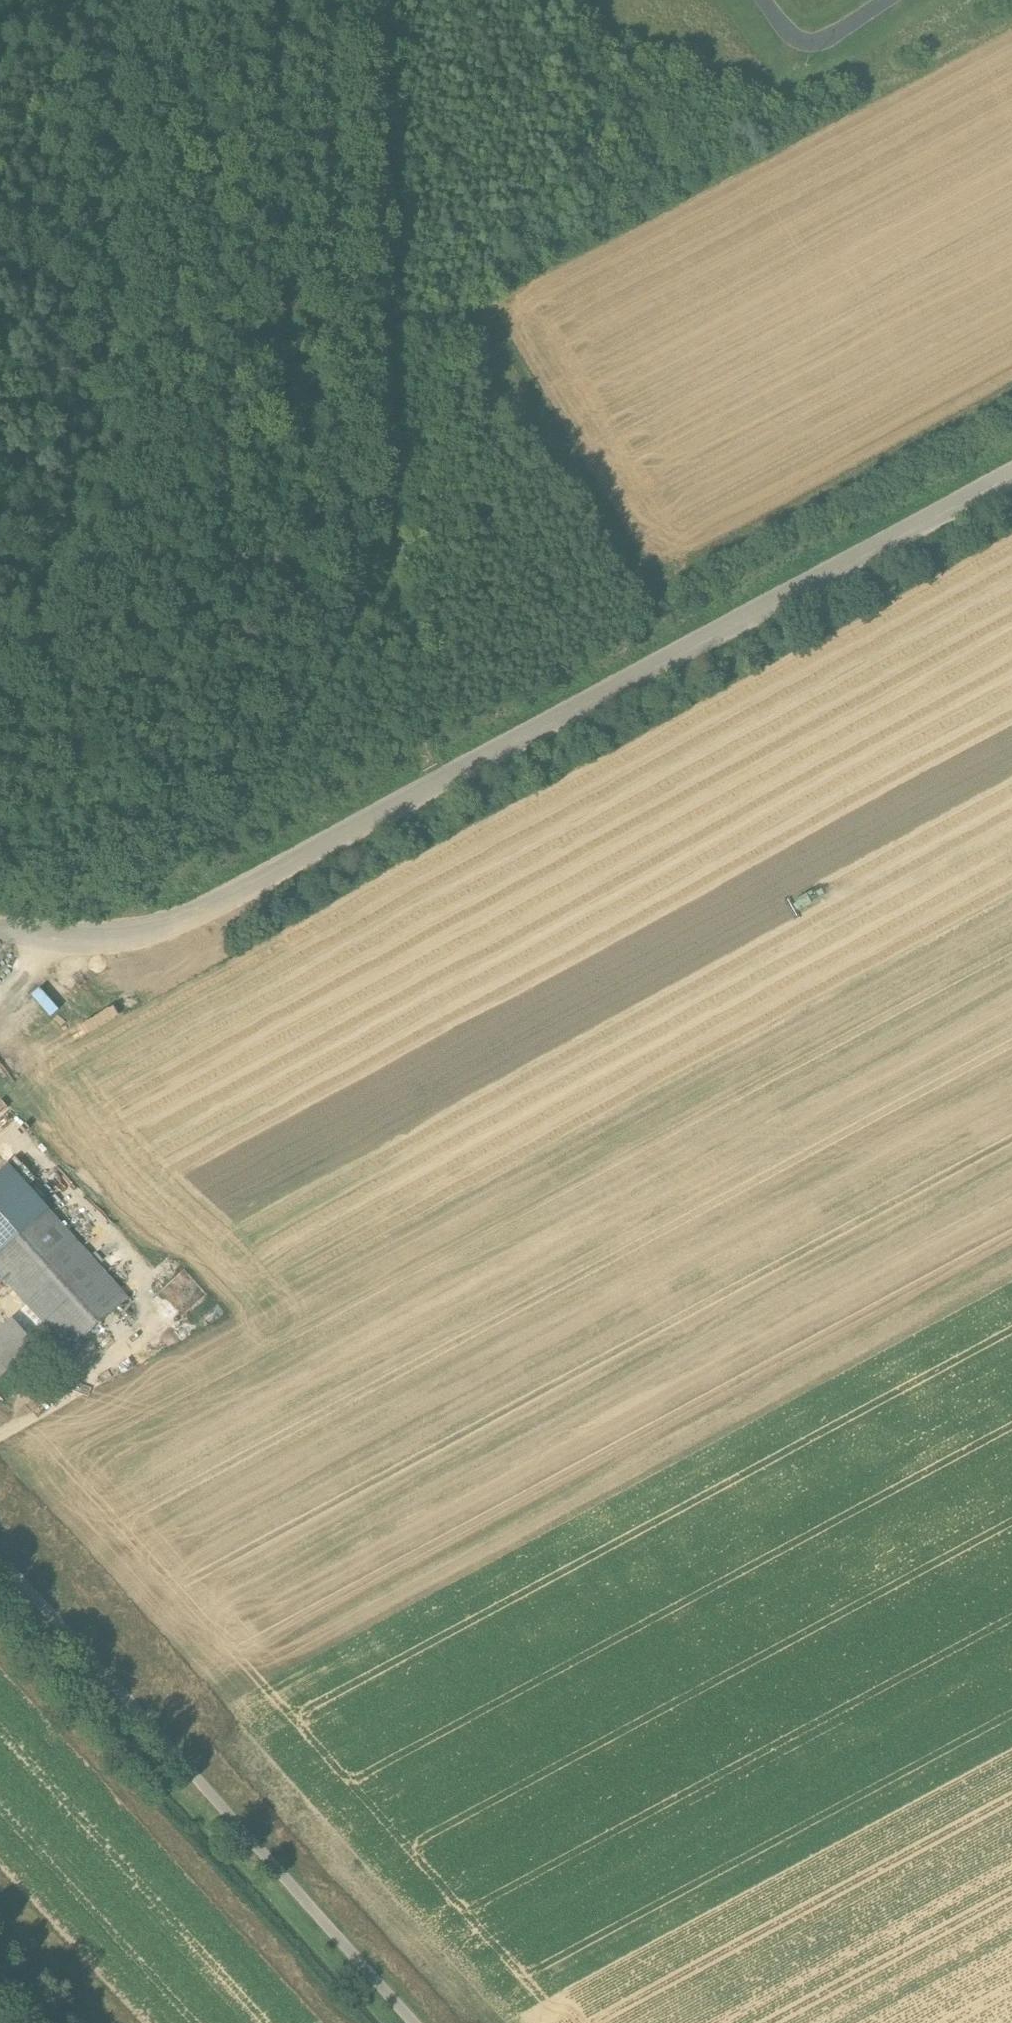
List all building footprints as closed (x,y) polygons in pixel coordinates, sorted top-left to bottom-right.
[(0,1173),(0,1254),(48,1210),(8,1166),(0,1173)] [(0,1254),(0,1277),(69,1353),(128,1300),(48,1210),(0,1254)] [(34,1348),(10,1322),(0,1331),(0,1379),(34,1348)]
